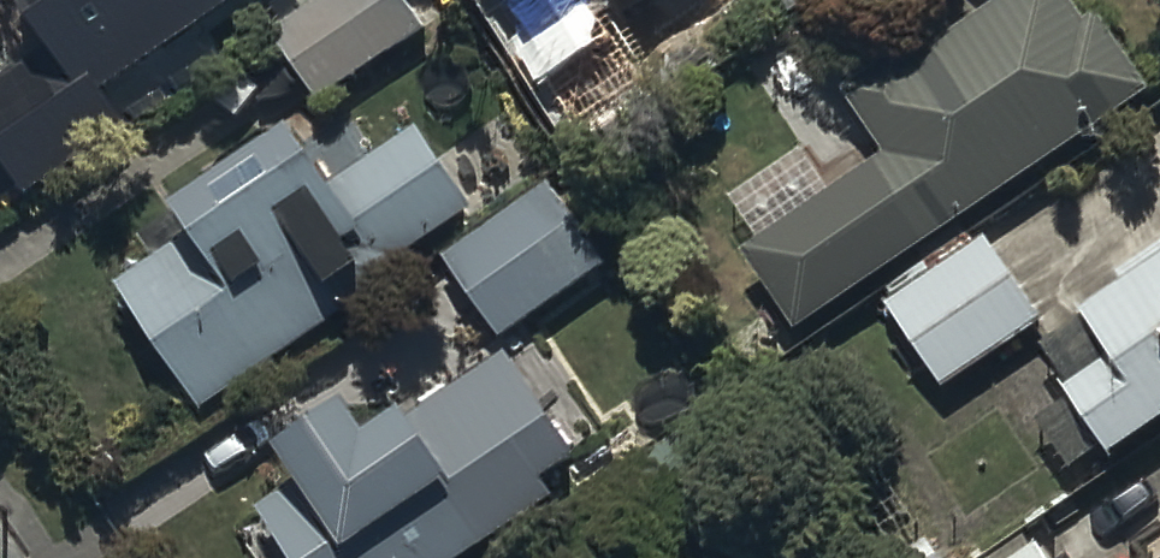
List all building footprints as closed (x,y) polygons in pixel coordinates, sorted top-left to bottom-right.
[(48,48),(0,81),(0,150),(25,186),(121,120),(99,88),(228,0),(15,0),(48,48)] [(268,31),(321,109),(429,36),(405,0),(314,0),(268,31)] [(569,119),(645,73),(612,19),(643,0),(496,0),(569,119)] [(745,254),(799,335),(1151,101),(1095,17),(1084,25),(1067,0),(1019,0),(906,75),(896,59),(842,95),(886,160),(745,254)] [(121,290),(131,305),(206,420),(361,318),(349,300),(474,219),(415,131),(329,187),(299,141),(174,222),(189,245),(121,290)] [(543,187),(441,258),(502,345),(603,275),(543,187)] [(987,242),(886,308),(941,393),(1042,327),(987,242)] [(1111,460),(1159,428),(1159,262),(1076,318),(1084,330),(1048,353),(1077,397),(1036,424),(1070,476),(1106,452),(1111,460)] [(280,461),(301,493),(263,518),(288,557),(481,557),(558,507),(545,488),(579,466),(506,359),(370,450),(348,417),(280,461)] [(1002,557),(1050,557),(1039,533),(1002,557)]
